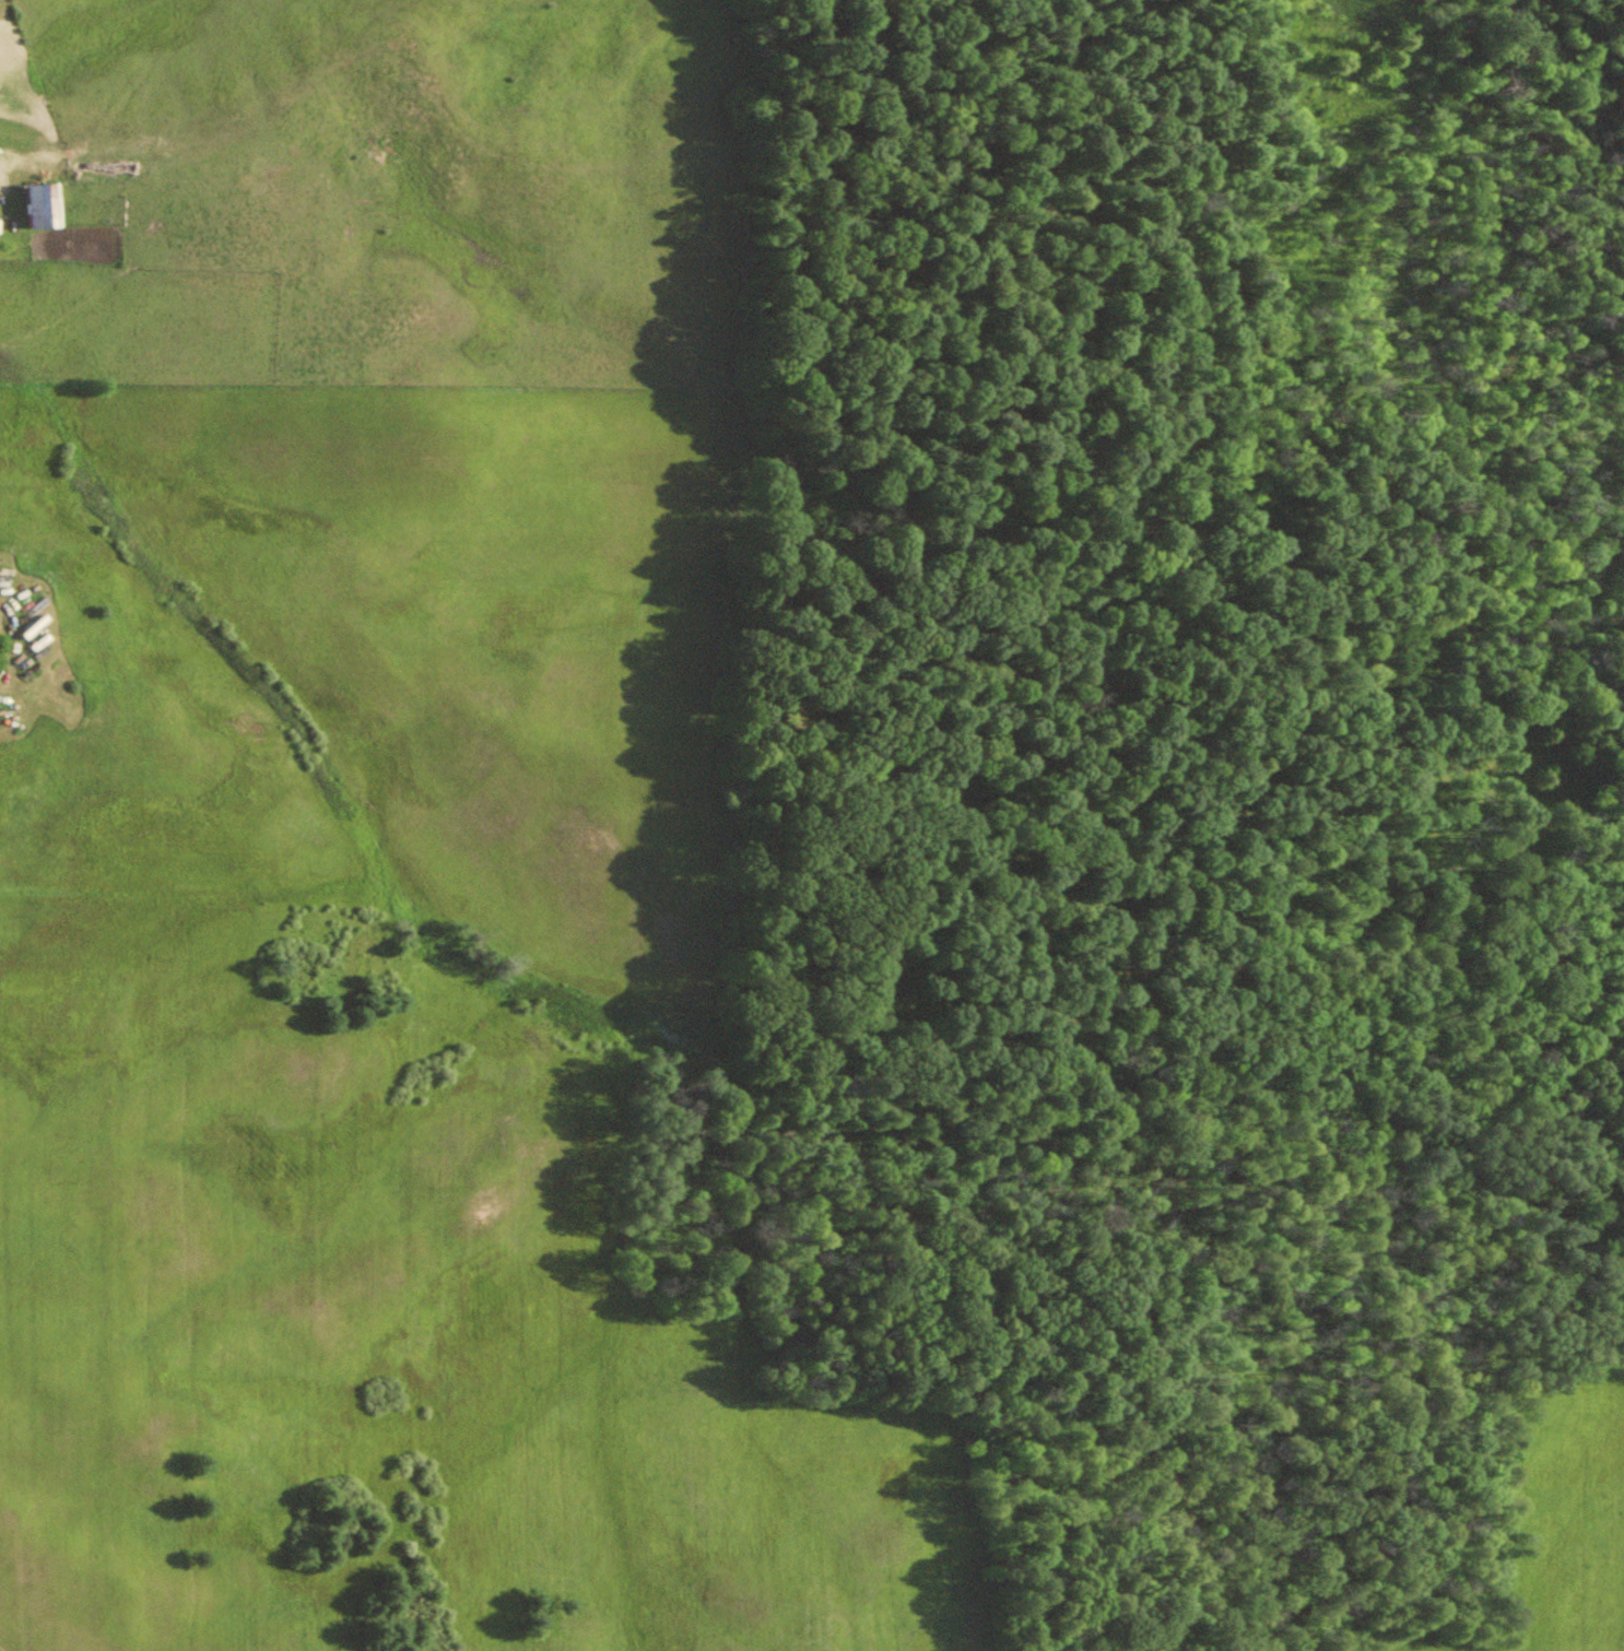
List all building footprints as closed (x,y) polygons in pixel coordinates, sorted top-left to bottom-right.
[(22,228),(53,228),(53,183),(22,183),(22,228)]
